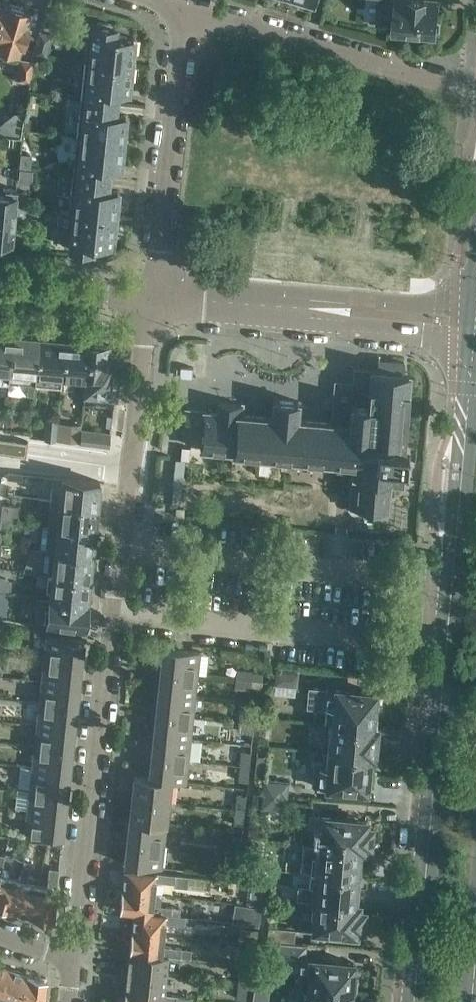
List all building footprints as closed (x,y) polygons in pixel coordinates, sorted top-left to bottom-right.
[(377,24),(392,25),(392,30),(401,30),(402,32),(410,33),(411,31),(435,33),(437,1),(422,0),(379,0),(377,24)] [(0,14),(0,45),(5,46),(3,54),(14,57),(19,42),(22,43),(28,23),(25,23),(29,8),(4,1),(3,5),(0,14)] [(87,41),(85,60),(129,65),(132,37),(113,35),(114,27),(95,25),(93,42),(87,41)] [(40,31),(33,55),(45,56),(52,34),(40,31)] [(30,81),(33,59),(19,57),(16,80),(30,81)] [(85,60),(81,97),(115,100),(116,89),(127,90),(129,65),(85,60)] [(81,97),(77,135),(121,139),(124,114),(113,112),(115,100),(81,97)] [(10,145),(11,137),(0,135),(0,144),(10,145)] [(77,135),(73,173),(106,177),(107,165),(118,166),(121,139),(77,135)] [(73,173),(69,210),(114,215),(116,190),(105,189),(106,177),(73,173)] [(10,238),(11,227),(13,203),(15,188),(4,187),(1,189),(2,191),(0,191),(0,237),(10,238)] [(13,203),(11,227),(25,229),(28,205),(13,203)] [(69,210),(66,230),(72,230),(70,247),(91,250),(92,241),(111,244),(114,215),(69,210)] [(7,393),(9,381),(7,381),(8,370),(11,333),(0,332),(0,393),(7,393)] [(11,333),(8,370),(7,381),(9,381),(28,383),(27,395),(34,395),(35,383),(34,383),(35,373),(39,336),(11,333)] [(39,336),(35,373),(34,383),(35,383),(61,386),(61,378),(61,375),(64,338),(39,336)] [(64,338),(61,375),(61,378),(85,380),(86,380),(90,340),(64,338)] [(83,401),(113,404),(118,359),(115,359),(115,352),(107,351),(108,342),(90,340),(86,380),(86,381),(85,380),(83,401)] [(404,361),(377,359),(376,369),(403,371),(404,361)] [(353,461),(349,505),(350,509),(354,511),(358,509),(360,506),(387,508),(389,477),(400,478),(402,460),(403,460),(404,444),(402,444),(408,372),(403,371),(376,369),(353,367),(348,422),(296,417),(297,400),(274,398),(272,416),(237,413),(238,402),(213,400),(212,410),(184,408),(182,429),(201,431),(200,447),(353,461)] [(189,383),(178,382),(178,393),(188,394),(189,383)] [(47,413),(44,439),(55,440),(55,439),(57,414),(47,413)] [(57,421),(55,439),(79,442),(79,441),(80,424),(57,421)] [(81,428),(79,441),(89,443),(108,445),(110,432),(85,428),(81,428)] [(188,457),(181,456),(180,467),(187,468),(188,457)] [(24,473),(10,472),(9,481),(23,483),(24,473)] [(52,476),(49,500),(96,505),(97,495),(94,490),(95,481),(52,476)] [(49,500),(46,523),(90,528),(91,520),(95,517),(96,505),(49,500)] [(1,503),(1,507),(0,513),(0,518),(11,520),(17,521),(19,505),(1,503)] [(185,507),(177,507),(176,519),(184,519),(185,507)] [(0,518),(0,530),(8,531),(11,528),(11,520),(0,518)] [(42,523),(39,547),(87,552),(91,549),(92,542),(89,538),(90,528),(46,523),(42,523)] [(23,570),(52,573),(88,577),(89,567),(87,562),(87,552),(39,547),(31,546),(23,570)] [(52,573),(49,597),(82,600),(83,591),(87,588),(88,577),(52,573)] [(0,576),(0,591),(10,592),(11,582),(7,576),(0,576)] [(49,597),(37,595),(34,621),(84,626),(87,601),(82,600),(49,597)] [(84,640),(47,636),(44,658),(81,662),(84,640)] [(197,673),(200,651),(162,647),(160,669),(197,673)] [(81,662),(44,658),(42,679),(79,684),(81,662)] [(237,668),(236,678),(251,679),(252,670),(237,668)] [(276,668),(273,693),(295,695),(298,671),(276,668)] [(160,669),(158,691),(195,695),(197,673),(160,669)] [(251,679),(236,678),(235,687),(250,689),(251,679)] [(79,684),(42,679),(39,701),(77,705),(79,684)] [(325,722),(328,722),(332,722),(371,726),(374,692),(329,688),(309,686),(307,704),(326,706),(325,722)] [(158,691),(155,712),(193,716),(195,695),(158,691)] [(77,705),(39,701),(37,722),(74,726),(77,705)] [(155,712),(153,734),(190,738),(193,716),(155,712)] [(239,712),(238,721),(254,723),(255,714),(239,712)] [(254,723),(238,721),(237,731),(253,732),(254,723)] [(74,726),(37,722),(35,744),(72,748),(74,726)] [(332,722),(328,722),(327,735),(331,735),(330,751),(369,754),(373,754),(376,727),(371,726),(332,722)] [(153,734),(151,755),(188,759),(190,738),(153,734)] [(72,748),(35,744),(32,766),(70,770),(72,748)] [(242,749),(239,779),(250,780),(253,751),(242,749)] [(318,785),(329,786),(366,789),(369,754),(330,751),(328,766),(320,765),(318,785)] [(265,755),(257,754),(255,775),(263,776),(265,755)] [(151,755),(148,776),(171,778),(186,780),(188,759),(151,755)] [(70,770),(20,765),(17,786),(30,787),(67,791),(70,770)] [(148,776),(134,774),(131,797),(169,801),(171,778),(148,776)] [(263,779),(262,793),(287,795),(288,781),(263,779)] [(67,791),(30,787),(28,809),(65,813),(67,791)] [(236,793),(235,808),(244,809),(246,794),(236,793)] [(262,793),(260,807),(285,810),(287,795),(262,793)] [(169,801),(131,797),(129,818),(166,822),(169,801)] [(235,808),(233,823),(243,824),(244,809),(235,808)] [(65,813),(28,809),(25,831),(62,835),(65,813)] [(322,828),(320,843),(358,847),(363,848),(365,820),(355,819),(355,816),(346,815),(346,817),(309,814),(308,825),(318,826),(318,827),(322,828)] [(166,822),(129,818),(127,840),(164,844),(166,822)] [(231,837),(230,854),(239,855),(241,838),(231,837)] [(164,844),(127,840),(124,863),(162,867),(164,844)] [(303,842),(302,852),(300,870),(314,871),(355,875),(358,847),(320,843),(303,842)] [(9,908),(18,877),(7,874),(12,854),(5,852),(0,868),(0,906),(9,908)] [(230,854),(228,867),(238,868),(239,855),(230,854)] [(246,865),(256,866),(262,867),(263,858),(247,856),(246,865)] [(18,877),(9,908),(28,914),(37,883),(26,880),(30,863),(23,861),(18,877)] [(256,866),(246,865),(244,878),(254,879),(256,866)] [(125,868),(122,889),(154,893),(155,880),(175,882),(175,873),(156,872),(125,868)] [(37,883),(28,914),(52,921),(58,869),(48,869),(47,886),(37,883)] [(314,871),(311,899),(315,899),(353,903),(355,875),(314,871)] [(264,885),(251,884),(249,904),(262,905),(264,885)] [(154,893),(122,889),(120,910),(134,911),(152,913),(195,917),(195,916),(196,909),(181,907),(181,914),(172,913),(172,906),(160,904),(161,896),(158,893),(154,893)] [(353,903),(315,899),(311,899),(310,915),(299,914),(298,926),(336,929),(336,932),(345,933),(345,930),(355,931),(355,929),(365,930),(367,906),(357,905),(358,903),(353,903)] [(247,904),(245,917),(259,919),(261,906),(247,904)] [(134,911),(132,929),(164,933),(165,922),(184,924),(184,923),(195,924),(196,916),(195,916),(195,917),(152,913),(134,911)] [(269,926),(268,939),(294,942),(295,929),(269,926)] [(257,929),(239,927),(237,942),(255,944),(257,929)] [(132,929),(130,951),(169,955),(181,957),(182,947),(163,945),(164,933),(132,929)] [(294,942),(268,939),(266,954),(292,956),(294,942)] [(129,951),(127,970),(166,975),(169,955),(130,951),(129,951)] [(315,958),(292,956),(291,968),(299,969),(297,986),(304,987),(349,991),(349,990),(356,991),(358,973),(351,972),(352,962),(324,959),(325,956),(315,955),(315,958)] [(0,989),(0,1001),(5,1001),(5,999),(13,1001),(17,1001),(26,973),(7,967),(0,989)] [(239,967),(237,982),(247,983),(249,969),(239,967)] [(127,970),(125,990),(126,990),(164,994),(165,993),(166,975),(127,970)] [(17,1001),(44,1001),(46,980),(26,973),(17,1001)] [(237,982),(236,997),(246,998),(247,983),(237,982)] [(306,1001),(356,1001),(348,1000),(349,991),(304,987),(303,996),(307,996),(306,1001)] [(124,1001),(156,1001),(157,1001),(166,1001),(190,1001),(190,996),(165,993),(164,994),(126,990),(124,1001)]
